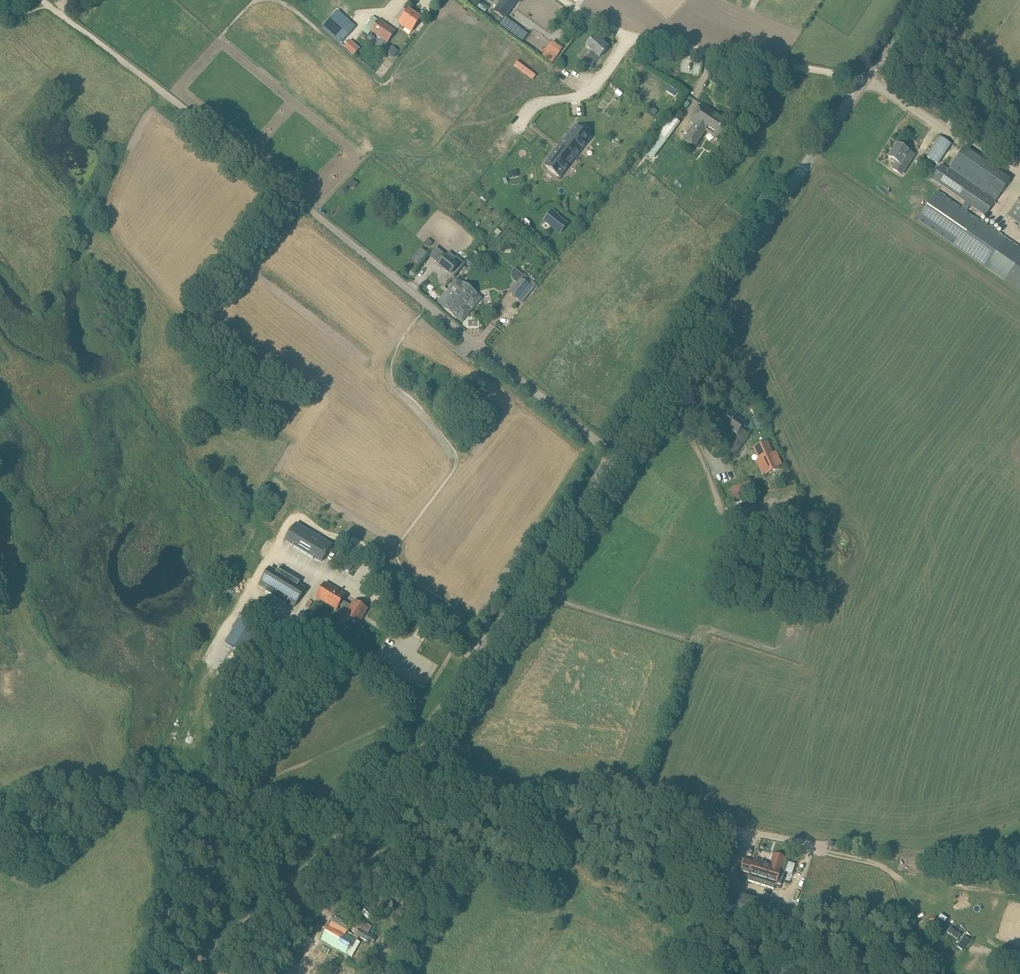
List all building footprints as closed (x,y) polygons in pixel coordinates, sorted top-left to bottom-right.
[(494,12),(504,19),(517,1),(515,0),(503,0),(494,12)] [(337,10),(322,26),(340,43),(355,27),(337,10)] [(414,30),(421,19),(409,10),(399,23),(406,28),(408,25),(414,30)] [(379,21),(371,32),(387,43),(388,44),(395,32),(379,21)] [(505,21),(501,26),(523,42),(527,37),(505,21)] [(609,48),(596,36),(586,46),(592,51),(584,59),(591,66),(599,58),(609,48)] [(350,40),(344,46),(354,54),(359,48),(350,40)] [(391,46),(387,53),(394,58),(399,52),(391,46)] [(546,51),(542,56),(552,64),(556,59),(546,51)] [(701,75),(704,60),(696,59),(693,74),(701,75)] [(517,61),(514,65),(533,79),(536,75),(517,61)] [(401,107),(411,108),(412,97),(402,96),(401,107)] [(695,148),(706,131),(722,142),(733,125),(702,104),(691,121),(695,124),(684,141),(695,148)] [(658,111),(653,107),(649,112),(654,116),(658,111)] [(397,131),(399,118),(388,116),(386,129),(397,131)] [(667,140),(681,122),(672,116),(659,134),(661,135),(645,154),(652,160),(667,140)] [(543,165),(559,178),(591,138),(574,125),(543,165)] [(941,137),(935,147),(928,158),(938,165),(944,156),(947,158),(949,155),(946,153),(952,144),(941,137)] [(897,144),(889,157),(895,161),(891,169),(902,176),(915,155),(914,155),(897,144)] [(949,170),(941,165),(931,179),(985,216),(996,201),(1011,179),(964,147),(949,170)] [(632,173),(640,179),(648,166),(647,166),(651,159),(644,155),(632,173)] [(918,221),(987,268),(1004,281),(1019,291),(1019,260),(1019,259),(1019,258),(1019,248),(938,191),(918,221)] [(549,209),(552,200),(542,197),(539,206),(549,209)] [(1008,216),(1019,224),(1019,199),(1008,216)] [(553,210),(544,221),(560,233),(568,222),(553,210)] [(527,230),(530,227),(530,226),(523,219),(519,224),(527,230)] [(502,233),(497,229),(492,235),(497,239),(502,233)] [(428,254),(420,247),(412,258),(419,265),(428,254)] [(445,254),(437,263),(451,273),(458,264),(454,260),(456,257),(449,251),(446,254),(445,253),(445,254)] [(470,258),(466,263),(470,267),(475,262),(470,258)] [(510,293),(523,303),(536,286),(521,274),(512,286),(514,288),(510,293)] [(448,290),(454,295),(473,310),(483,298),(458,278),(448,290)] [(473,310),(454,295),(443,308),(457,319),(458,318),(463,322),(473,310)] [(742,428),(745,423),(731,413),(723,423),(738,434),(742,428)] [(742,428),(738,434),(728,448),(736,453),(750,434),(742,428)] [(766,474),(779,468),(766,441),(754,446),(762,464),(759,465),(763,473),(766,472),(766,474)] [(740,496),(754,490),(751,482),(737,488),(740,496)] [(293,546),(302,552),(314,559),(315,557),(322,561),(332,544),(297,523),(287,540),(294,544),(293,546)] [(278,570),(276,573),(269,569),(259,586),(266,590),(265,592),(286,605),(287,603),(295,607),(304,590),(298,586),(300,583),(278,570)] [(316,598),(337,610),(340,606),(349,611),(346,616),(344,615),(341,621),(348,625),(351,620),(359,625),(369,609),(355,600),(352,606),(343,600),(346,595),(326,583),(316,598)] [(241,619),(224,640),(234,648),(251,627),(241,619)] [(785,858),(775,854),(771,865),(754,860),(754,862),(745,859),(741,873),(750,876),(748,881),(773,889),(775,885),(776,885),(776,884),(781,886),(789,862),(784,860),(785,858)] [(718,911),(767,925),(772,904),(724,890),(718,911)] [(381,913),(394,910),(393,901),(379,903),(381,913)] [(352,957),(361,941),(364,936),(357,932),(352,940),(339,933),(342,927),(333,922),(323,940),(346,953),(352,957)] [(950,927),(947,933),(958,938),(961,932),(950,927)] [(963,935),(957,946),(963,950),(969,939),(963,935)]
